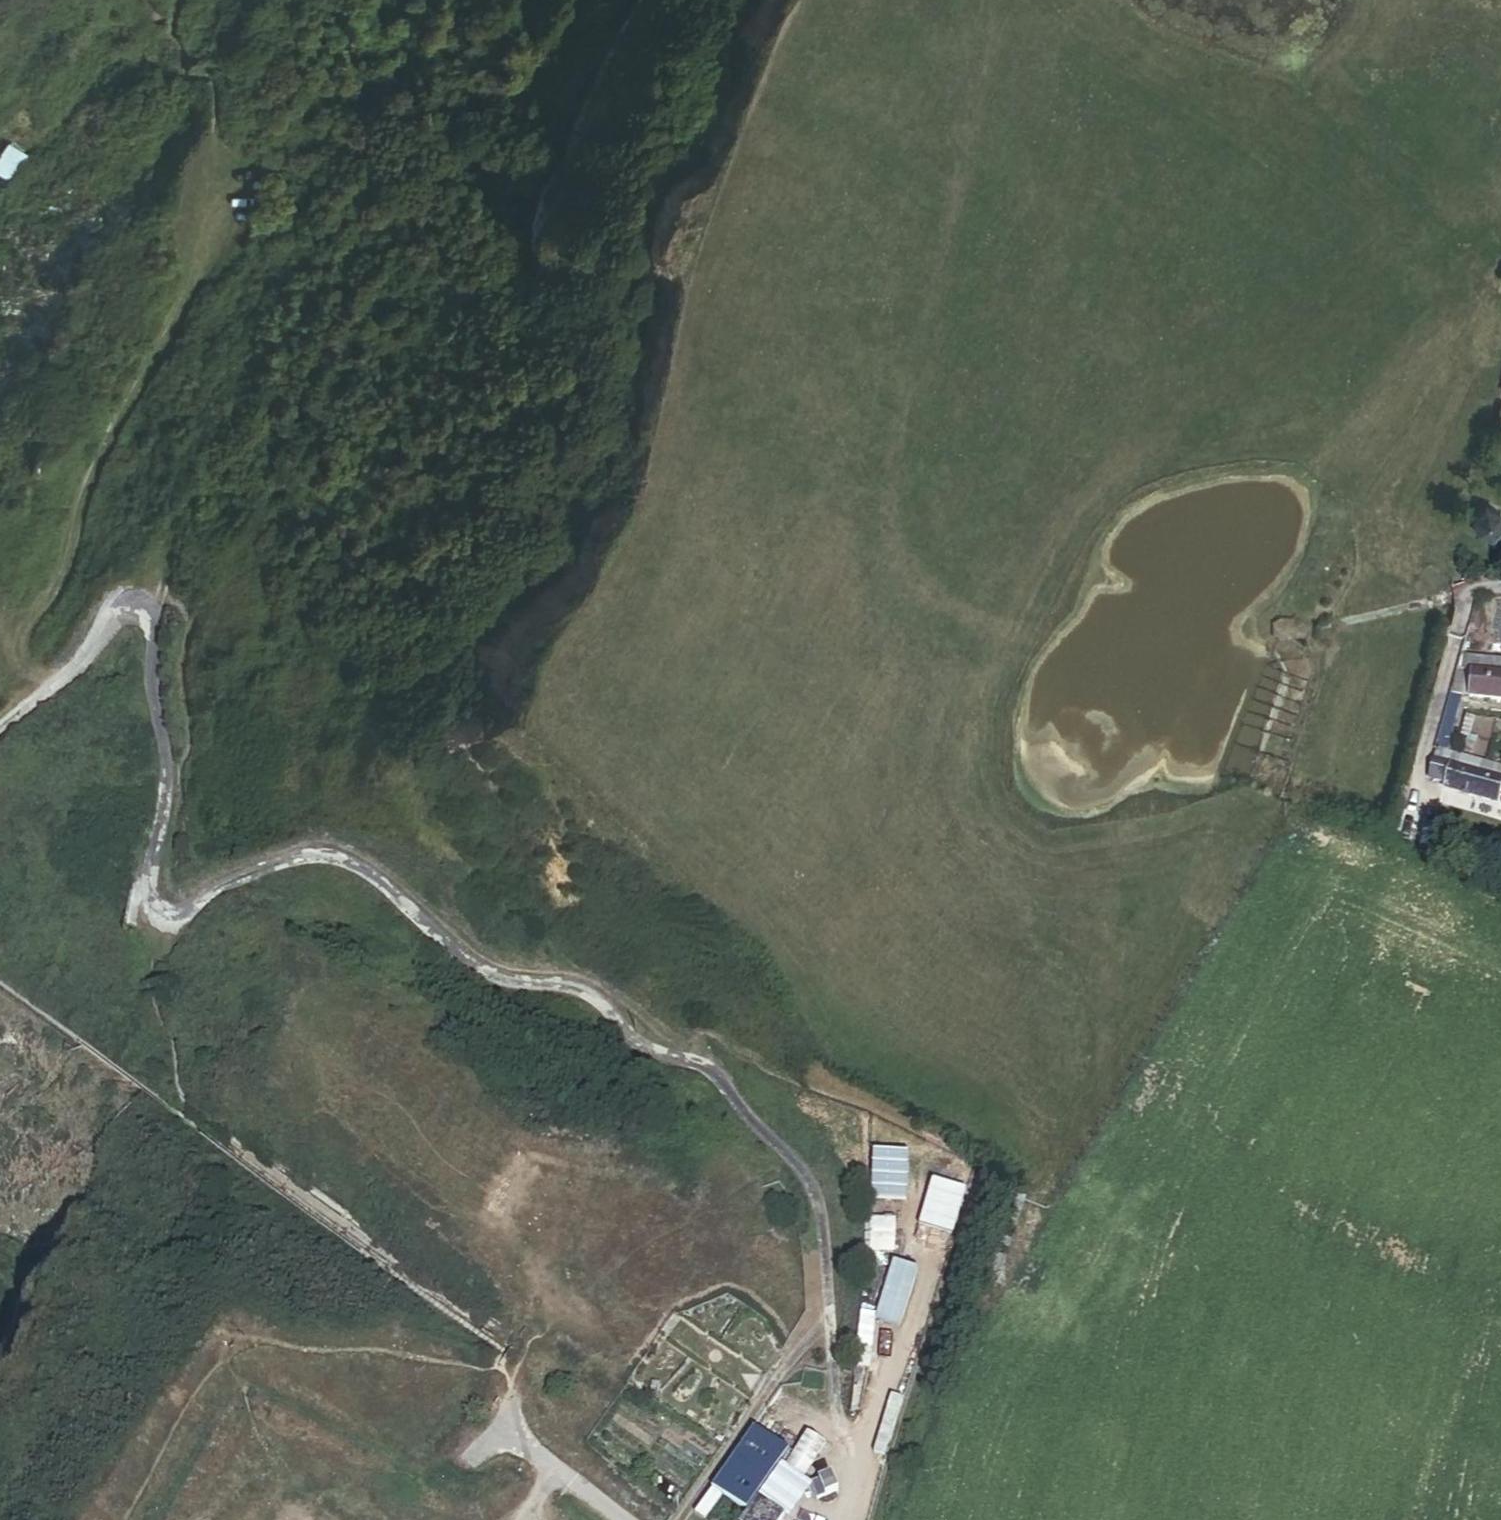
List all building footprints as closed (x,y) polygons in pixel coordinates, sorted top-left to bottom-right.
[(1500,513),(1485,507),(1473,516),(1476,533),(1490,538),(1500,530),(1500,518),(1500,513)] [(1500,703),(1500,662),(1462,656),(1460,672),(1470,673),(1467,699),(1500,703)] [(1436,748),(1445,751),(1450,736),(1440,733),(1436,748)] [(1497,806),(1500,793),(1500,767),(1445,751),(1436,748),(1426,781),(1443,786),(1442,790),(1497,806)] [(870,1357),(855,1356),(854,1367),(869,1368),(870,1357)] [(808,1433),(784,1467),(783,1467),(759,1501),(784,1519),(786,1519),(789,1519),(812,1486),(803,1480),(826,1446),(808,1433)] [(819,1501),(838,1493),(831,1479),(813,1487),(819,1501)] [(784,1519),(759,1501),(746,1519),(783,1519),(784,1519)]
